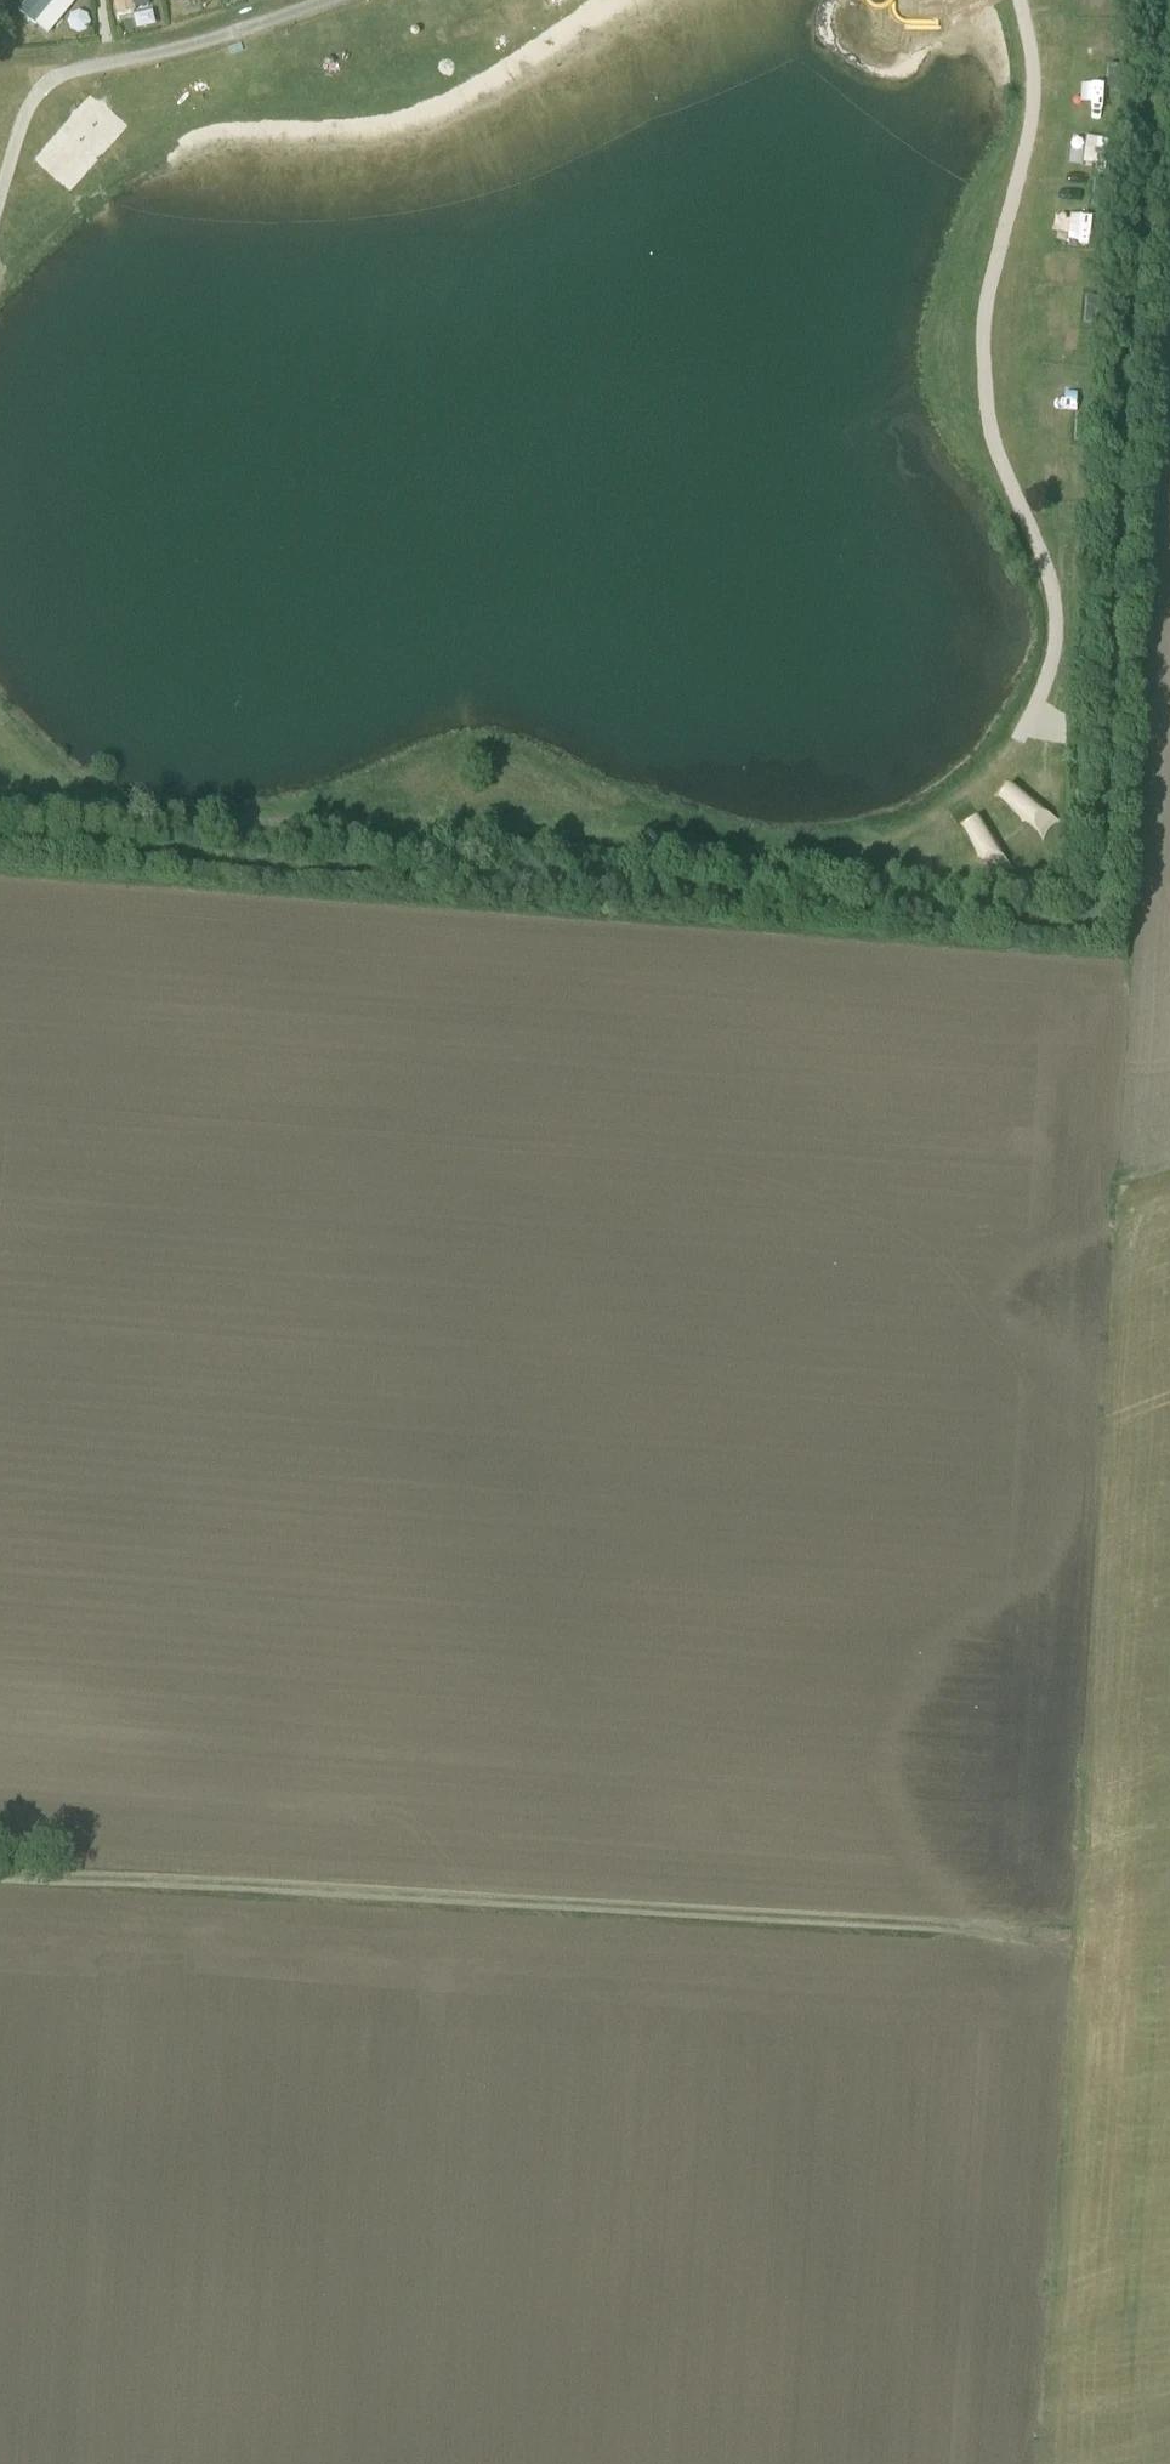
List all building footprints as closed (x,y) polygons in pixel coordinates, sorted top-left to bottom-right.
[(42,37),(75,0),(23,0),(13,11),(42,37)] [(149,9),(147,0),(110,0),(114,17),(149,9)] [(1108,66),(1106,88),(1117,89),(1119,67),(1108,66)] [(1075,118),(1111,120),(1113,92),(1077,90),(1075,118)] [(1095,181),(1093,203),(1104,204),(1106,182),(1095,181)] [(1075,276),(1077,258),(1062,256),(1060,275),(1075,276)] [(1086,298),(1085,320),(1096,321),(1097,298),(1086,298)] [(1078,415),(1076,437),(1087,438),(1089,416),(1078,415)]
